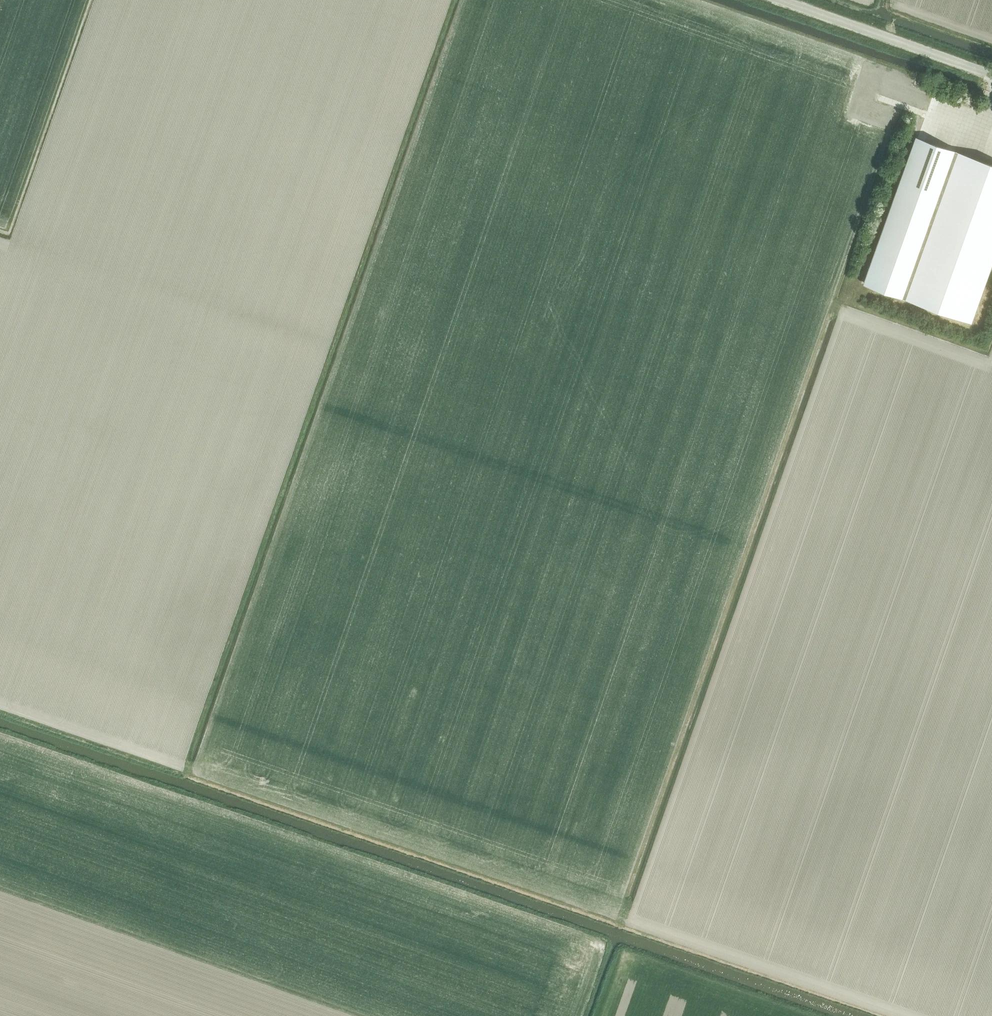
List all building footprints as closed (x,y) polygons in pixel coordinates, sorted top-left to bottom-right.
[(974,320),(991,264),(991,165),(915,138),(887,217),(864,284),(974,320)]
